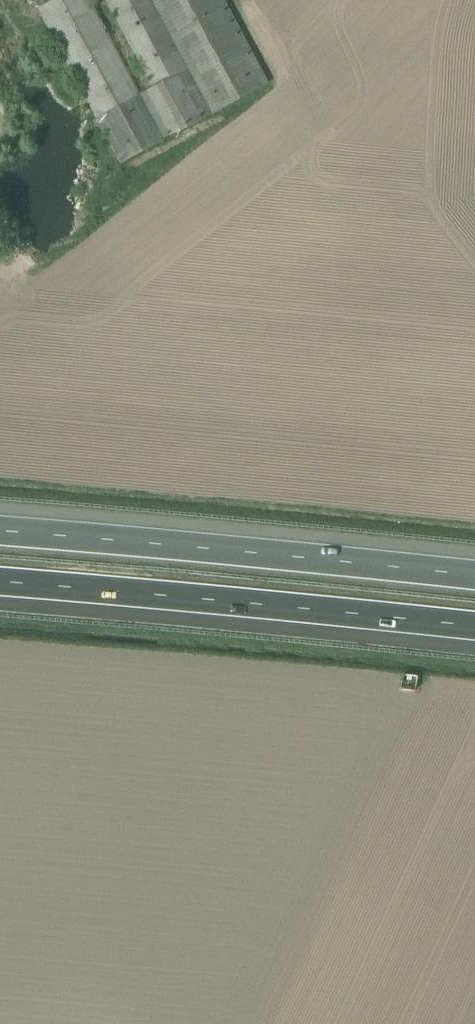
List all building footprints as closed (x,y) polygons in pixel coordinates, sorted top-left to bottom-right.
[(118,162),(266,84),(222,0),(32,0),(118,162)]
